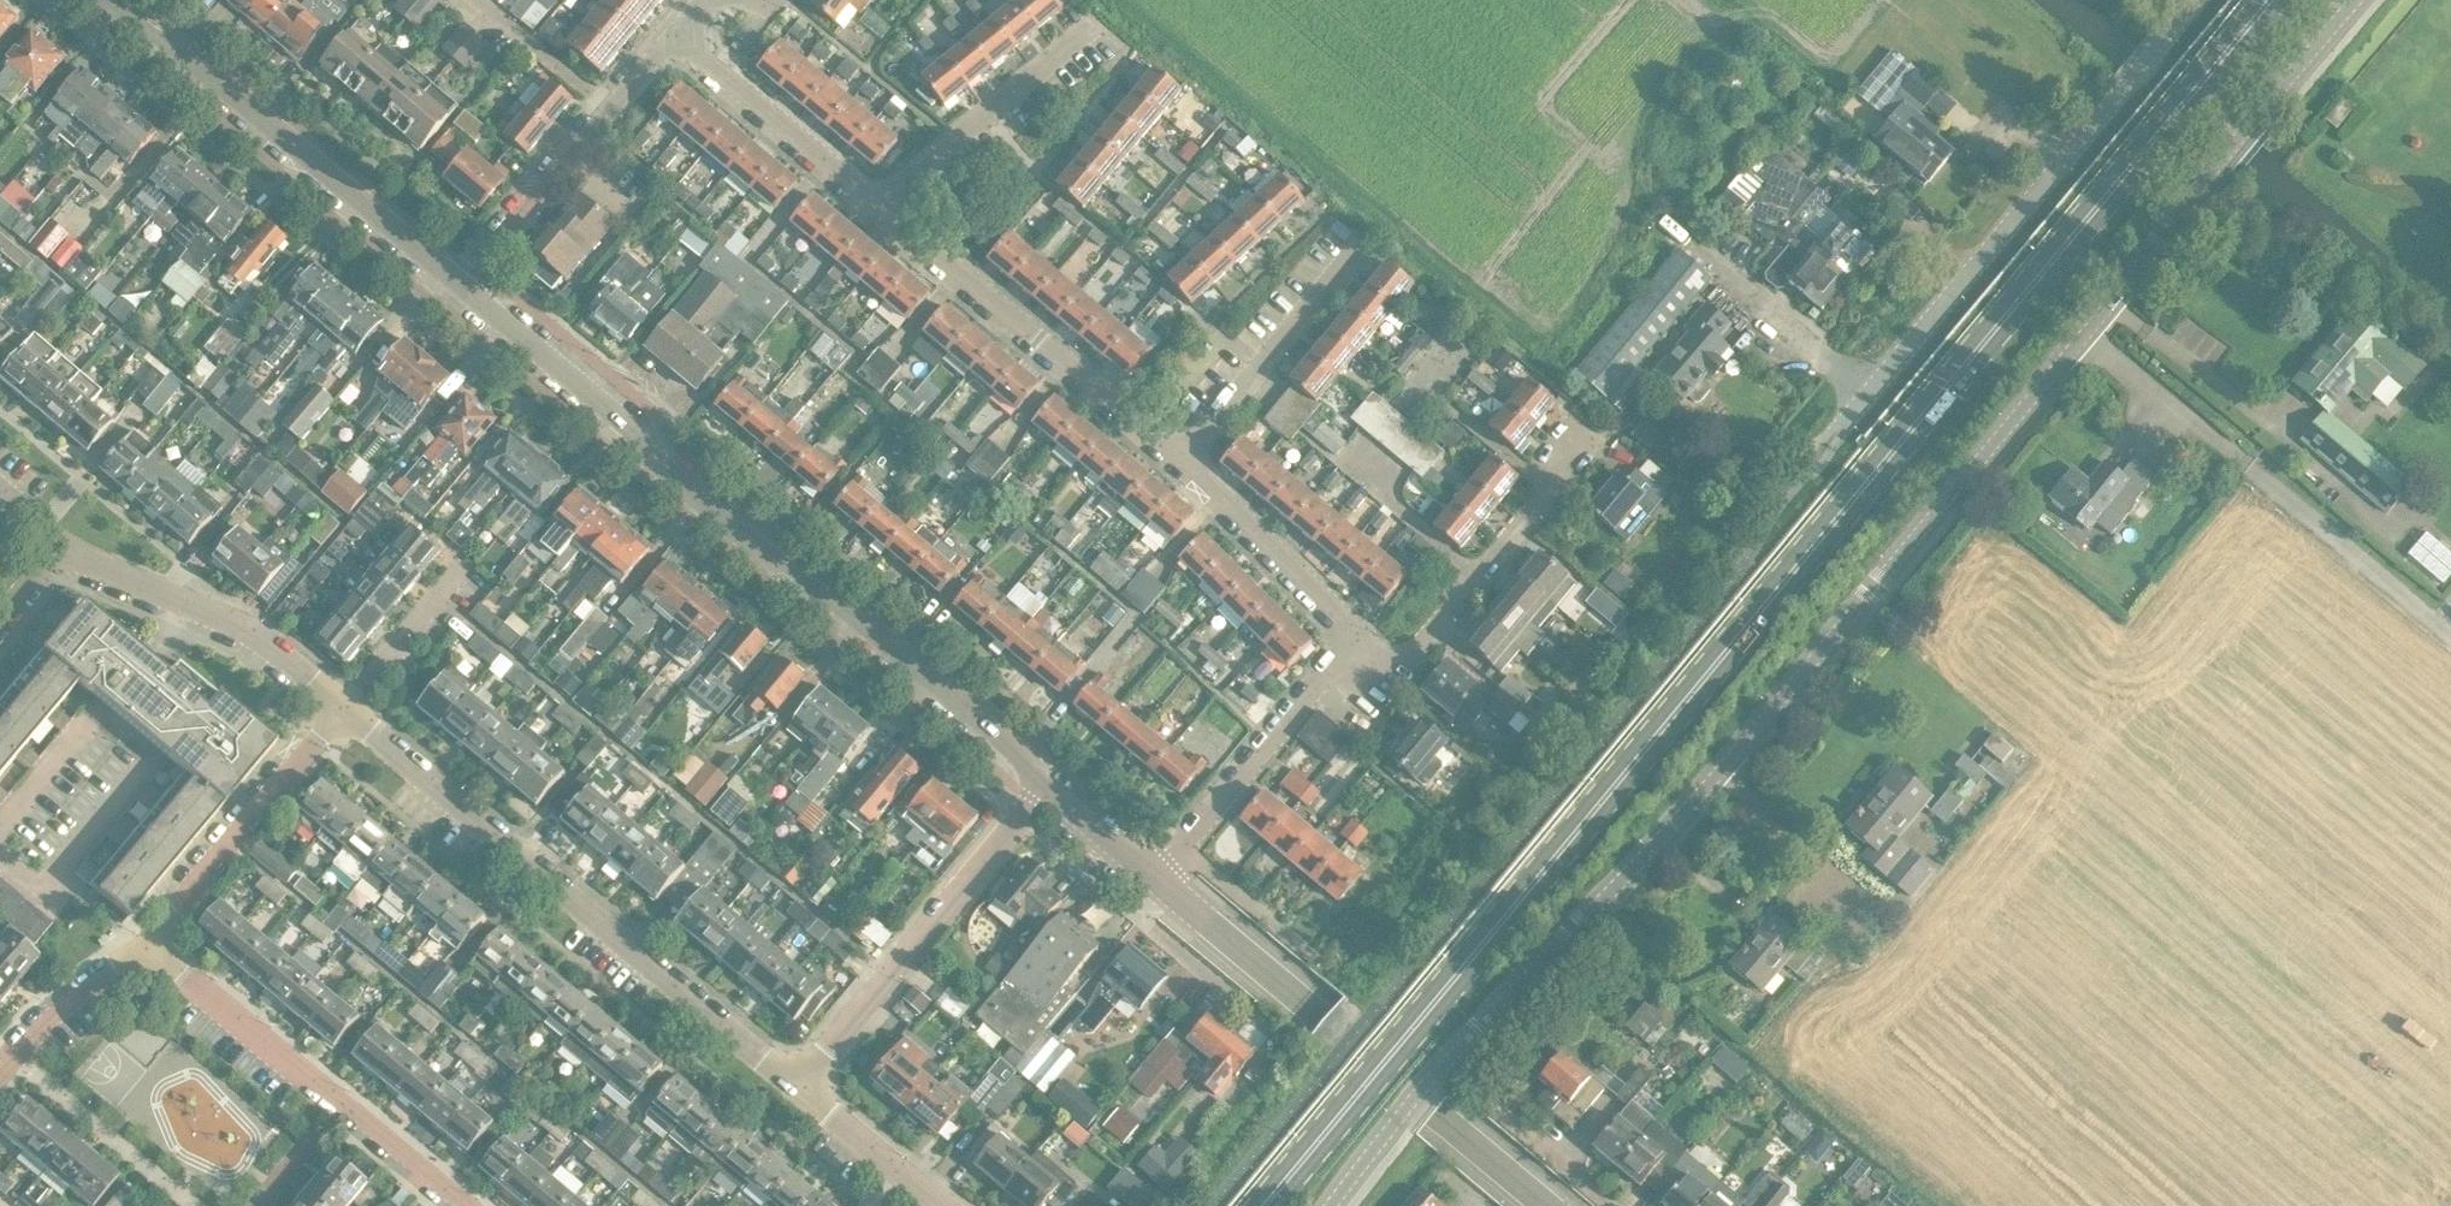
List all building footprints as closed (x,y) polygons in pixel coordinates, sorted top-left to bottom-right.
[(247,18),(262,0),(232,0),(229,3),(247,18)] [(265,33),(292,1),(290,0),(262,0),(247,18),(265,33)] [(265,33),(283,48),(323,0),(311,0),(303,10),(292,1),(265,33)] [(283,48),(300,62),(335,21),(322,10),(330,1),(330,0),(323,0),(283,48)] [(422,0),(403,0),(396,8),(407,18),(422,0)] [(407,18),(419,28),(440,3),(437,0),(422,0),(407,18)] [(537,3),(534,0),(520,0),(510,12),(521,22),(537,3)] [(637,33),(655,12),(641,0),(607,0),(603,4),(637,33)] [(655,12),(665,0),(641,0),(655,12)] [(861,0),(821,0),(815,8),(844,30),(858,13),(861,15),(869,6),(861,0)] [(974,0),(966,7),(977,18),(984,11),(974,0)] [(1016,2),(1039,31),(1063,11),(1054,0),(1018,0),(1016,2)] [(18,19),(9,12),(11,10),(0,1),(0,40),(18,19)] [(1016,2),(992,21),(1016,50),(1039,31),(1016,2)] [(586,25),(619,54),(637,33),(603,4),(586,25)] [(882,39),(890,28),(869,11),(860,22),(882,39)] [(951,18),(943,25),(952,37),(961,30),(951,18)] [(550,44),(563,29),(552,19),(539,35),(550,44)] [(992,21),(969,39),(993,69),(1016,50),(992,21)] [(347,89),(385,44),(360,24),(323,69),(347,89)] [(456,59),(477,35),(465,25),(444,49),(456,59)] [(568,46),(601,75),(619,54),(586,25),(568,46)] [(803,43),(809,35),(797,25),(791,33),(803,43)] [(49,45),(44,41),(46,39),(39,34),(38,36),(33,32),(0,71),(0,104),(5,98),(49,45)] [(477,35),(456,59),(468,69),(488,44),(477,35)] [(929,37),(919,46),(928,57),(938,49),(929,37)] [(960,47),(946,58),(970,88),(993,69),(969,39),(960,47)] [(385,44),(347,89),(372,110),(410,65),(385,44)] [(783,91),(805,64),(781,44),(759,71),(783,91)] [(49,45),(5,98),(15,107),(30,89),(36,94),(65,59),(60,55),(62,53),(55,47),(53,49),(49,45)] [(826,63),(833,55),(821,45),(814,53),(826,63)] [(1908,104),(1920,114),(1940,90),(1893,51),(1856,94),(1881,115),(1883,114),(1892,122),(1908,104)] [(927,84),(916,92),(931,106),(939,100),(946,108),(970,88),(946,58),(921,78),(927,84)] [(850,83),(860,69),(848,60),(838,73),(850,83)] [(805,64),(783,91),(806,110),(828,84),(805,64)] [(410,65),(372,110),(397,130),(435,86),(410,65)] [(75,119),(75,120),(102,87),(83,71),(56,104),(46,116),(59,128),(49,140),(54,144),(75,119)] [(1136,94),(1162,116),(1182,93),(1156,71),(1136,94)] [(529,111),(550,128),(572,102),(553,86),(554,85),(543,76),(535,85),(545,92),(529,111)] [(828,84),(806,110),(829,129),(851,103),(828,84)] [(872,102),(879,94),(868,84),(861,92),(872,102)] [(435,86),(397,130),(422,151),(459,106),(435,86)] [(79,152),(121,102),(102,87),(75,120),(83,126),(69,143),(79,152)] [(684,133),(705,107),(681,87),(660,113),(684,133)] [(1117,117),(1143,139),(1162,116),(1136,94),(1117,117)] [(121,102),(79,152),(89,160),(104,143),(112,150),(139,117),(121,102)] [(851,103),(829,129),(852,148),(874,122),(851,103)] [(896,122),(903,113),(891,103),(884,112),(896,122)] [(1932,124),(1920,114),(1908,104),(1892,122),(1879,138),(1931,181),(1956,151),(1928,128),(1932,124)] [(2337,136),(2354,115),(2343,105),(2326,126),(2337,136)] [(707,152),(729,126),(705,107),(684,133),(707,152)] [(550,128),(529,111),(513,130),(504,122),(497,131),(507,139),(508,138),(527,155),(550,128)] [(477,144),(488,130),(466,112),(455,126),(477,144)] [(1202,123),(1214,134),(1221,127),(1209,116),(1202,123)] [(139,117),(112,150),(93,172),(103,181),(121,158),(131,166),(158,133),(139,117)] [(1098,140),(1124,162),(1143,139),(1117,117),(1098,140)] [(874,122),(852,148),(876,168),(898,142),(874,122)] [(730,171),(752,145),(729,126),(707,152),(730,171)] [(643,150),(653,138),(645,131),(635,143),(643,150)] [(1235,151),(1242,143),(1229,133),(1223,141),(1235,151)] [(481,210),(504,182),(469,153),(466,156),(445,139),(433,153),(454,170),(445,180),(481,210)] [(1078,163),(1104,185),(1124,162),(1098,140),(1078,163)] [(753,191),(775,165),(752,145),(730,171),(753,191)] [(1773,245),(1779,238),(1795,218),(1818,190),(1767,147),(1749,168),(1753,172),(1764,181),(1737,215),(1773,245)] [(1186,169),(1162,149),(1154,158),(1178,178),(1186,169)] [(134,204),(152,219),(196,166),(179,151),(153,183),(134,204)] [(658,162),(666,170),(676,159),(668,152),(658,162)] [(1104,185),(1078,163),(1058,187),(1084,209),(1104,185)] [(775,165),(753,191),(777,211),(799,185),(775,165)] [(196,166),(152,219),(171,235),(179,225),(169,216),(177,207),(186,216),(189,213),(191,214),(217,183),(196,166)] [(1721,202),(1737,215),(1764,181),(1753,172),(1749,168),(1721,202)] [(1187,185),(1210,204),(1218,194),(1195,175),(1187,185)] [(1259,199),(1282,223),(1305,201),(1282,177),(1259,199)] [(56,178),(47,189),(54,195),(63,183),(56,178)] [(190,251),(235,198),(217,183),(191,214),(189,213),(186,216),(198,226),(194,229),(185,230),(180,230),(174,237),(190,251)] [(692,195),(680,185),(673,194),(685,204),(692,195)] [(1841,219),(1839,222),(1824,210),(1831,201),(1818,190),(1795,218),(1808,229),(1800,238),(1850,279),(1876,248),(1841,219)] [(1920,213),(1897,191),(1887,201),(1910,223),(1920,213)] [(553,293),(564,280),(565,282),(614,224),(581,196),(533,253),(528,249),(517,262),(553,293)] [(1140,223),(1147,215),(1124,196),(1117,204),(1140,223)] [(11,230),(22,218),(23,216),(1,197),(0,198),(0,222),(11,230)] [(816,243),(838,217),(814,197),(792,223),(816,243)] [(253,213),(235,198),(190,251),(182,261),(162,284),(176,296),(169,305),(180,314),(215,272),(208,266),(217,255),(209,248),(218,237),(227,244),(253,213)] [(1237,219),(1260,243),(1282,223),(1259,199),(1237,219)] [(1066,218),(1073,210),(1061,200),(1054,209),(1066,218)] [(709,223),(716,214),(702,203),(695,212),(709,223)] [(1073,210),(1066,218),(1077,228),(1084,220),(1073,210)] [(667,235),(677,244),(694,225),(683,216),(667,235)] [(838,217),(816,243),(840,262),(861,237),(838,217)] [(22,218),(11,230),(30,246),(41,233),(22,218)] [(1825,310),(1850,279),(1800,238),(1808,229),(1795,218),(1779,238),(1789,246),(1766,273),(1765,281),(1776,291),(1782,291),(1790,281),(1825,310)] [(1215,240),(1238,264),(1260,243),(1237,219),(1215,240)] [(69,237),(51,221),(41,233),(30,246),(48,262),(69,237)] [(1171,250),(1178,241),(1156,222),(1149,231),(1171,250)] [(713,240),(720,246),(720,245),(725,249),(738,233),(726,224),(713,240)] [(276,263),(272,260),(287,242),(268,225),(219,284),(233,296),(255,268),(261,273),(263,271),(267,274),(276,263)] [(1095,229),(1088,237),(1100,248),(1107,239),(1095,229)] [(3,253),(10,245),(12,243),(0,233),(0,250),(3,253)] [(1013,282),(1034,256),(1011,236),(989,262),(1013,282)] [(863,282),(885,256),(861,237),(840,262),(828,276),(837,284),(849,270),(863,282)] [(1193,260),(1216,284),(1238,264),(1215,240),(1193,260)] [(10,245),(3,253),(25,272),(33,262),(12,243),(10,245)] [(761,280),(725,249),(720,245),(720,246),(701,269),(708,275),(648,348),(699,391),(725,359),(722,357),(742,333),(754,343),(788,302),(761,280)] [(1118,248),(1111,257),(1123,268),(1131,259),(1118,248)] [(1622,411),(1649,378),(1636,368),(1711,279),(1677,251),(1576,372),(1622,411)] [(103,273),(81,254),(64,275),(86,293),(103,273)] [(648,281),(652,276),(626,255),(599,286),(607,293),(591,311),(609,326),(648,281)] [(770,274),(776,266),(765,256),(758,264),(770,274)] [(886,301),(908,275),(885,256),(863,282),(886,301)] [(1034,256),(1013,282),(1036,301),(1058,276),(1034,256)] [(1216,284),(1193,260),(1170,281),(1193,306),(1216,284)] [(1369,287),(1396,309),(1416,285),(1389,263),(1369,287)] [(267,360),(333,280),(318,267),(290,300),(297,305),(258,352),(267,360)] [(1142,268),(1134,277),(1146,287),(1154,279),(1142,268)] [(801,287),(783,271),(776,279),(794,295),(801,287)] [(908,275),(886,301),(910,321),(932,296),(908,275)] [(1058,276),(1036,301),(1059,321),(1081,295),(1058,276)] [(44,312),(63,290),(49,279),(26,306),(40,317),(44,312)] [(333,280),(267,360),(275,366),(314,320),(323,328),(351,295),(333,280)] [(665,295),(657,288),(648,281),(609,326),(627,342),(648,318),(647,318),(665,295)] [(116,299),(98,285),(89,296),(107,311),(116,299)] [(1396,309),(1369,287),(1350,310),(1376,332),(1396,309)] [(1170,306),(1177,298),(1165,288),(1159,297),(1170,306)] [(63,290),(44,312),(55,321),(73,299),(63,290)] [(351,295),(323,328),(333,335),(300,374),(308,381),(312,376),(313,376),(368,309),(351,295)] [(816,314),(823,306),(810,295),(804,303),(816,314)] [(1081,295),(1059,321),(1082,340),(1104,314),(1081,295)] [(1709,305),(1696,320),(1685,333),(1690,337),(1657,374),(1686,400),(1731,349),(1721,340),(1733,325),(1709,305)] [(949,354),(971,328),(947,308),(925,334),(949,354)] [(2329,413),(2351,387),(2367,401),(2388,375),(2405,390),(2425,366),(2357,308),(2293,383),(2329,413)] [(368,309),(313,376),(322,384),(329,376),(328,375),(349,349),(356,355),(384,322),(368,309)] [(1376,332),(1350,310),(1330,333),(1357,356),(1376,332)] [(1104,314),(1082,340),(1105,359),(1127,333),(1104,314)] [(103,324),(92,315),(83,325),(94,335),(103,324)] [(835,315),(827,323),(839,333),(847,324),(835,315)] [(14,332),(0,320),(0,349),(14,332)] [(205,350),(223,365),(247,337),(229,321),(205,350)] [(972,373),(994,347),(971,328),(949,354),(972,373)] [(810,352),(835,372),(850,353),(824,333),(810,352)] [(872,344),(859,333),(851,343),(864,354),(872,344)] [(1127,333),(1105,359),(1129,379),(1151,353),(1127,333)] [(1357,356),(1330,333),(1311,356),(1338,379),(1357,356)] [(58,355),(36,336),(26,349),(0,380),(22,398),(58,355)] [(406,341),(379,374),(373,400),(356,421),(367,431),(384,412),(428,359),(406,341)] [(1393,370),(1402,377),(1421,354),(1412,346),(1393,370)] [(995,392),(1017,367),(994,347),(972,373),(995,392)] [(871,384),(892,358),(881,349),(859,374),(871,384)] [(58,355),(22,398),(45,417),(81,374),(58,355)] [(1291,380),(1295,384),(1318,402),(1338,379),(1311,356),(1291,380)] [(904,368),(892,358),(871,384),(882,393),(904,368)] [(450,378),(428,359),(384,412),(395,422),(412,402),(423,411),(450,378)] [(203,387),(220,402),(238,380),(220,366),(203,387)] [(1017,367),(995,392),(1019,412),(1041,387),(1017,367)] [(149,399),(166,378),(155,369),(137,390),(149,399)] [(1466,380),(1488,399),(1496,390),(1475,371),(1466,380)] [(81,374),(45,417),(67,435),(103,392),(81,374)] [(743,428),(769,398),(741,375),(733,385),(734,386),(717,406),(743,428)] [(149,399),(144,405),(157,417),(180,389),(166,378),(149,399)] [(1511,406),(1537,428),(1556,404),(1531,383),(1511,406)] [(1286,395),(1312,416),(1321,405),(1318,402),(1295,384),(1286,395)] [(894,394),(916,413),(924,404),(902,385),(894,394)] [(284,425),(292,433),(276,452),(286,461),(303,441),(303,442),(336,403),(316,387),(284,425)] [(103,392),(67,435),(90,455),(116,424),(94,405),(104,393),(103,392)] [(442,435),(424,457),(414,468),(424,476),(433,465),(481,408),(480,406),(479,402),(474,397),(469,397),(466,394),(436,431),(442,435)] [(1351,420),(1361,428),(1383,402),(1373,394),(1351,420)] [(862,395),(854,405),(866,414),(874,405),(862,395)] [(1312,416),(1286,395),(1277,405),(1303,427),(1312,416)] [(242,426),(252,413),(234,398),(224,411),(242,426)] [(769,398),(743,428),(769,450),(794,420),(786,413),(769,398)] [(1059,445),(1080,419),(1056,399),(1035,425),(1059,445)] [(786,413),(794,420),(804,408),(796,401),(786,413)] [(1370,436),(1392,410),(1383,402),(1361,428),(1370,436)] [(1290,442),(1302,427),(1277,405),(1264,421),(1290,442)] [(1537,428),(1511,406),(1491,430),(1517,451),(1537,428)] [(484,410),(481,408),(433,465),(424,476),(419,481),(429,489),(461,451),(467,456),(496,420),(494,418),(494,414),(489,409),(484,410)] [(213,430),(219,423),(203,409),(196,416),(213,430)] [(1380,445),(1402,418),(1392,410),(1370,436),(1380,445)] [(252,413),(242,426),(257,439),(267,426),(252,413)] [(1313,437),(1323,425),(1312,416),(1303,427),(1313,437)] [(2388,515),(2409,490),(2322,416),(2301,441),(2388,515)] [(1402,418),(1380,445),(1391,453),(1413,427),(1402,418)] [(1082,464),(1103,438),(1080,419),(1059,445),(1082,464)] [(794,420),(769,450),(795,471),(820,441),(794,420)] [(1451,421),(1437,438),(1439,440),(1447,446),(1461,429),(1454,423),(1451,421)] [(219,423),(213,430),(228,442),(217,455),(223,461),(241,441),(219,423)] [(943,433),(971,457),(985,441),(977,435),(971,442),(950,425),(943,433)] [(1321,443),(1331,431),(1323,425),(1313,437),(1321,443)] [(1413,427),(1391,453),(1402,462),(1423,436),(1413,427)] [(1331,431),(1321,443),(1337,457),(1347,444),(1331,431)] [(103,470),(126,489),(155,454),(154,454),(157,451),(135,432),(126,443),(103,470)] [(478,504),(529,443),(524,439),(523,442),(512,433),(482,468),(488,472),(459,506),(467,513),(476,502),(478,504)] [(1423,436),(1402,462),(1412,471),(1434,445),(1423,436)] [(1103,438),(1082,464),(1103,482),(1105,484),(1127,458),(1103,438)] [(967,464),(978,474),(1000,448),(988,439),(967,464)] [(1247,485),(1268,459),(1267,458),(1244,439),(1223,465),(1247,485)] [(820,441),(795,471),(822,494),(838,474),(839,475),(848,465),(838,457),(836,460),(818,445),(821,442),(820,441)] [(512,492),(545,452),(539,447),(536,449),(529,443),(478,504),(484,509),(503,485),(512,492)] [(1445,454),(1434,445),(1412,471),(1423,480),(1445,454)] [(990,484),(1003,468),(1011,458),(1000,448),(978,474),(990,484)] [(921,461),(944,481),(954,470),(931,450),(921,461)] [(290,466),(317,489),(329,475),(301,452),(290,466)] [(507,528),(557,467),(550,461),(552,458),(545,452),(512,492),(519,498),(500,522),(507,528)] [(1272,453),(1267,458),(1268,459),(1278,467),(1283,462),(1272,453)] [(148,508),(177,473),(155,454),(126,489),(148,508)] [(1299,467),(1307,474),(1317,463),(1308,455),(1299,467)] [(254,488),(271,467),(258,456),(236,483),(249,494),(254,488)] [(1128,503),(1150,477),(1127,458),(1105,484),(1103,482),(1095,491),(1104,499),(1097,508),(1111,519),(1127,501),(1128,503)] [(1475,482),(1501,503),(1520,479),(1494,458),(1475,482)] [(1268,459),(1247,485),(1270,504),(1291,479),(1278,467),(1268,459)] [(2137,501),(2158,476),(2137,459),(2123,475),(2107,462),(2089,483),(2073,470),(2052,495),(2068,509),(2067,511),(2090,531),(2097,523),(2112,536),(2140,503),(2137,501)] [(271,467),(254,488),(265,498),(283,477),(271,467)] [(557,467),(507,528),(498,539),(506,545),(534,511),(541,517),(570,482),(559,472),(561,470),(557,467)] [(368,494),(342,472),(323,494),(349,516),(368,494)] [(177,473),(148,508),(170,526),(193,499),(199,491),(177,473)] [(1322,486),(1331,493),(1341,481),(1332,474),(1322,486)] [(1620,477),(1591,511),(1598,517),(1597,519),(1601,522),(1602,520),(1617,533),(1645,499),(1653,506),(1664,494),(1640,474),(1632,484),(1630,483),(1628,484),(1620,477)] [(862,528),(887,498),(860,475),(852,485),(853,486),(836,506),(862,528)] [(1011,475),(1004,484),(1016,494),(1024,485),(1011,475)] [(1152,522),(1173,496),(1150,477),(1128,503),(1152,522)] [(1291,479),(1270,504),(1293,524),(1315,498),(1291,479)] [(1455,505),(1481,526),(1501,503),(1475,482),(1455,505)] [(1024,485),(1016,494),(1027,503),(1035,494),(1024,485)] [(297,507),(307,496),(296,487),(286,498),(297,507)] [(199,491),(193,499),(215,518),(223,508),(201,489),(199,491)] [(376,489),(352,518),(354,519),(367,531),(377,538),(401,509),(376,489)] [(1345,504),(1354,512),(1364,502),(1355,494),(1345,504)] [(307,496),(297,507),(308,516),(317,505),(307,496)] [(536,539),(560,559),(603,508),(588,496),(577,508),(572,503),(556,521),(553,519),(536,539)] [(1173,496),(1152,522),(1175,542),(1197,516),(1173,496)] [(887,498),(862,528),(888,550),(913,520),(887,498)] [(1315,498),(1293,524),(1317,543),(1338,517),(1315,498)] [(193,499),(170,526),(193,546),(216,518),(215,518),(193,499)] [(1481,526),(1455,505),(1436,529),(1462,550),(1481,526)] [(590,557),(619,522),(613,517),(615,515),(608,510),(607,511),(603,508),(560,559),(555,565),(563,572),(582,550),(590,557)] [(1368,525),(1378,532),(1387,520),(1378,513),(1368,525)] [(322,546),(340,524),(329,515),(311,537),(322,546)] [(1338,517),(1317,543),(1340,562),(1361,537),(1338,517)] [(367,531),(354,519),(346,529),(359,540),(367,531)] [(913,520),(888,550),(914,571),(939,541),(913,520)] [(619,522),(590,557),(599,565),(580,587),(564,606),(572,613),(595,585),(636,536),(632,533),(633,531),(628,526),(626,528),(619,522)] [(1059,539),(1071,545),(1079,528),(1068,522),(1059,539)] [(392,551),(422,576),(441,553),(412,528),(392,551)] [(238,579),(263,548),(240,530),(215,560),(238,579)] [(1401,551),(1411,540),(1403,533),(1393,545),(1401,551)] [(595,585),(572,613),(588,595),(596,602),(615,579),(623,585),(652,550),(636,536),(595,585)] [(1203,582),(1227,558),(1206,536),(1181,560),(1203,582)] [(1361,537),(1340,562),(1363,582),(1385,556),(1361,537)] [(263,548),(238,579),(260,597),(293,558),(270,540),(263,548)] [(341,562),(349,552),(335,541),(327,551),(341,562)] [(939,541),(914,571),(941,594),(958,573),(959,574),(967,565),(939,541)] [(422,576),(392,551),(374,573),(404,598),(422,576)] [(1103,553),(1091,568),(1103,578),(1116,563),(1103,553)] [(1540,554),(1521,576),(1557,607),(1576,585),(1568,579),(1568,578),(1540,554)] [(503,575),(514,585),(527,571),(527,563),(519,556),(503,575)] [(1385,556),(1363,582),(1387,602),(1409,576),(1385,556)] [(1120,558),(1116,563),(1134,579),(1138,574),(1139,573),(1121,557),(1120,558)] [(1224,604),(1249,580),(1227,558),(1203,582),(1224,604)] [(658,608),(685,575),(670,562),(642,595),(646,599),(628,620),(636,626),(637,627),(654,606),(658,608)] [(1116,563),(1103,578),(1121,594),(1134,579),(1116,563)] [(322,584),(330,575),(317,564),(309,573),(322,584)] [(1616,569),(1604,584),(1622,599),(1634,585),(1616,569)] [(1135,605),(1156,580),(1145,570),(1123,596),(1135,605)] [(404,598),(374,573),(355,596),(385,621),(404,598)] [(654,606),(637,627),(644,633),(662,612),(676,623),(704,591),(685,575),(658,608),(654,606)] [(982,628),(1007,598),(979,575),(972,584),(972,585),(955,605),(982,628)] [(1503,598),(1538,629),(1557,607),(1521,576),(1503,598)] [(1156,580),(1135,605),(1146,615),(1167,589),(1156,580)] [(1249,580),(1224,604),(1246,625),(1270,602),(1249,580)] [(304,607),(312,597),(299,586),(291,596),(304,607)] [(704,591),(676,623),(684,630),(679,637),(673,632),(665,642),(671,647),(666,652),(675,660),(693,638),(690,636),(719,603),(704,591)] [(1007,598),(982,628),(1008,650),(1033,620),(1025,614),(1030,607),(1013,593),(1008,599),(1007,598)] [(385,621),(355,596),(337,618),(367,643),(385,621)] [(1538,629),(1503,598),(1484,621),(1527,657),(1545,636),(1538,629)] [(1154,612),(1178,631),(1186,621),(1162,602),(1154,612)] [(1267,647),(1291,623),(1270,602),(1246,625),(1267,647)] [(733,614),(719,603),(690,636),(693,638),(675,660),(687,669),(733,614)] [(495,637),(505,625),(481,604),(471,617),(495,637)] [(1114,605),(1102,619),(1114,628),(1125,614),(1114,605)] [(0,704),(0,776),(14,759),(29,772),(39,760),(24,747),(46,722),(60,734),(70,722),(56,710),(78,684),(92,696),(169,761),(183,773),(162,799),(147,787),(137,799),(152,811),(130,836),(116,824),(106,836),(120,849),(99,873),(85,861),(74,873),(86,884),(109,903),(104,908),(122,924),(229,798),(228,797),(245,776),(240,772),(268,739),(265,736),(179,665),(168,677),(138,652),(84,607),(45,653),(44,652),(42,654),(0,704)] [(1043,609),(1033,621),(1042,628),(1051,616),(1043,609)] [(561,652),(573,662),(608,620),(596,610),(561,652)] [(367,643),(337,618),(317,641),(347,666),(367,643)] [(1033,620),(1008,650),(1034,671),(1058,642),(1033,620)] [(1527,657),(1484,621),(1465,643),(1501,673),(1519,651),(1527,657)] [(1291,623),(1267,647),(1289,669),(1313,646),(1291,623)] [(605,624),(588,643),(603,656),(620,637),(605,624)] [(505,625),(495,637),(512,651),(522,639),(505,625)] [(636,626),(626,637),(637,645),(644,633),(637,627),(636,626)] [(724,656),(732,663),(745,673),(768,643),(748,627),(724,656)] [(493,667),(502,656),(478,636),(469,647),(493,667)] [(1058,642),(1034,671),(1060,694),(1077,674),(1078,675),(1086,665),(1058,642)] [(1198,652),(1221,672),(1228,664),(1205,644),(1198,652)] [(732,663),(724,656),(722,654),(717,659),(715,658),(699,677),(711,688),(732,663)] [(573,662),(567,669),(575,676),(584,665),(576,658),(573,662)] [(783,661),(748,704),(745,702),(733,717),(746,728),(768,702),(779,711),(805,678),(802,676),(802,672),(796,667),(791,668),(783,661)] [(1507,725),(1521,708),(1498,688),(1486,703),(1473,692),(1477,688),(1448,663),(1424,691),(1470,729),(1487,708),(1507,725)] [(517,687),(526,676),(514,666),(504,677),(517,687)] [(442,728),(470,694),(476,687),(454,669),(449,676),(446,674),(418,708),(442,728)] [(1224,694),(1246,712),(1258,722),(1276,699),(1244,670),(1224,694)] [(567,672),(556,685),(571,698),(582,685),(567,672)] [(1101,728),(1118,708),(1101,693),(1110,682),(1100,673),(1090,685),(1092,686),(1075,706),(1101,728)] [(1522,706),(1531,695),(1509,675),(1499,686),(1522,706)] [(526,676),(517,687),(528,696),(536,685),(526,676)] [(721,684),(705,703),(721,717),(737,698),(721,684)] [(812,735),(839,703),(823,689),(796,722),(789,730),(806,743),(812,735)] [(596,719),(605,708),(584,690),(574,703),(592,718),(593,717),(596,719)] [(470,694),(442,728),(466,748),(494,714),(470,694)] [(828,749),(855,716),(839,703),(812,735),(824,745),(805,767),(804,766),(790,781),(800,790),(832,752),(828,749)] [(564,727),(573,716),(561,706),(552,717),(564,727)] [(605,708),(596,719),(611,733),(621,721),(605,708)] [(1118,708),(1101,728),(1127,750),(1153,718),(1145,712),(1136,723),(1118,708)] [(1297,738),(1309,748),(1330,721),(1319,712),(1297,738)] [(494,714),(466,748),(489,768),(518,733),(494,714)] [(573,716),(564,727),(574,735),(583,724),(573,716)] [(832,752),(800,790),(787,805),(800,816),(797,820),(813,834),(830,815),(815,803),(847,765),(844,762),(871,729),(855,716),(828,749),(832,752)] [(628,718),(613,735),(634,754),(649,734),(628,718)] [(1153,718),(1127,750),(1153,771),(1170,751),(1152,737),(1162,725),(1153,718)] [(1330,721),(1309,748),(1319,756),(1341,730),(1330,721)] [(1390,759),(1406,772),(1416,780),(1422,786),(1427,786),(1442,769),(1442,764),(1435,757),(1447,743),(1421,721),(1390,759)] [(518,733),(489,768),(513,787),(542,753),(540,752),(547,744),(525,725),(518,733)] [(1352,740),(1341,730),(1319,756),(1331,766),(1352,740)] [(1983,747),(2002,763),(2012,750),(1993,734),(1983,747)] [(588,768),(608,745),(597,735),(577,759),(588,768)] [(852,805),(874,824),(919,770),(897,751),(852,805)] [(1170,751),(1153,771),(1179,793),(1195,774),(1197,775),(1207,763),(1198,756),(1188,767),(1170,751)] [(542,753),(513,787),(537,807),(566,773),(542,753)] [(706,808),(728,779),(707,763),(706,764),(691,753),(672,776),(687,788),(685,791),(706,808)] [(662,754),(651,766),(665,778),(676,764),(662,754)] [(1955,767),(1965,775),(1938,806),(1950,816),(1963,801),(1964,802),(1977,785),(1984,791),(1991,783),(1993,785),(1997,781),(2006,789),(2014,781),(1986,758),(1978,768),(1964,756),(1955,767)] [(1406,772),(1390,759),(1384,767),(1399,781),(1406,772)] [(634,785),(643,774),(631,764),(622,775),(634,785)] [(1933,873),(1896,841),(1932,798),(1897,769),(1849,827),(1873,847),(1864,858),(1911,898),(1933,873)] [(1280,785),(1308,808),(1320,793),(1292,770),(1280,785)] [(562,822),(586,842),(615,808),(591,788),(594,784),(583,774),(555,809),(565,818),(562,822)] [(643,774),(634,785),(644,794),(654,783),(643,774)] [(317,837),(346,803),(322,783),(300,810),(303,812),(304,826),(317,837)] [(916,849),(956,802),(934,783),(926,792),(919,787),(896,814),(899,817),(899,818),(914,830),(906,840),(916,849)] [(730,788),(710,811),(730,827),(749,804),(730,788)] [(1268,841),(1290,815),(1265,794),(1243,821),(1268,841)] [(956,802),(916,849),(917,849),(922,843),(944,861),(954,849),(978,820),(956,802)] [(340,856),(369,821),(346,803),(317,837),(340,856)] [(681,824),(690,813),(679,804),(670,815),(681,824)] [(1937,804),(1931,812),(1945,824),(1951,816),(1950,816),(1938,806),(1937,804)] [(615,808),(586,842),(610,862),(638,828),(615,808)] [(690,813),(681,824),(691,833),(700,822),(690,813)] [(1292,861),(1314,835),(1290,815),(1268,841),(1292,861)] [(1352,819),(1340,834),(1356,848),(1369,833),(1352,819)] [(740,820),(729,833),(749,849),(759,836),(740,820)] [(361,878),(392,841),(369,821),(340,856),(334,863),(357,883),(361,878)] [(638,828),(610,862),(633,881),(662,847),(638,828)] [(695,857),(706,866),(725,843),(714,833),(695,857)] [(1316,881),(1338,855),(1314,835),(1292,861),(1316,881)] [(384,897),(415,860),(392,841),(361,878),(384,897)] [(298,873),(268,848),(261,843),(251,853),(289,885),(298,873)] [(706,866),(717,874),(736,852),(725,843),(706,866)] [(686,868),(662,847),(633,881),(658,902),(686,868)] [(802,848),(779,874),(793,887),(816,860),(802,848)] [(1338,855),(1316,881),(1340,902),(1363,875),(1338,855)] [(415,906),(438,879),(415,860),(384,897),(407,916),(415,906)] [(1047,877),(1027,860),(1017,872),(1013,869),(1004,879),(1008,883),(994,900),(1021,923),(1024,920),(1037,931),(1061,902),(1041,885),(1047,877)] [(750,883),(760,871),(748,862),(739,873),(750,883)] [(703,890),(717,874),(706,866),(674,905),(684,913),(675,924),(699,944),(728,910),(703,890)] [(760,871),(750,883),(761,892),(771,881),(760,871)] [(266,896),(275,885),(265,876),(255,888),(266,896)] [(305,898),(314,887),(304,878),(294,889),(305,898)] [(438,879),(415,906),(438,924),(429,935),(430,936),(462,898),(438,879)] [(14,891),(4,883),(0,888),(0,907),(14,891)] [(275,885),(266,896),(277,906),(287,895),(275,885)] [(314,887),(305,898),(316,907),(326,896),(314,887)] [(23,899),(14,891),(0,907),(0,917),(5,921),(23,899)] [(462,898),(430,936),(438,943),(442,939),(456,951),(485,917),(462,898)] [(14,929),(33,907),(23,899),(5,921),(14,929)] [(219,953),(244,922),(221,902),(195,933),(219,953)] [(809,932),(818,920),(796,902),(787,913),(809,932)] [(24,937),(43,915),(33,907),(14,929),(24,937)] [(728,910),(699,944),(723,963),(751,930),(728,910)] [(864,912),(848,930),(862,942),(867,937),(881,949),(892,935),(864,912)] [(43,915),(24,937),(34,946),(53,924),(43,915)] [(311,935),(321,924),(310,915),(301,926),(311,935)] [(351,937),(361,926),(350,916),(340,928),(351,937)] [(1026,1058),(1078,997),(1066,987),(1099,947),(1062,917),(978,1018),(1026,1058)] [(1733,967),(1743,976),(1763,992),(1786,964),(1798,973),(1819,948),(1808,938),(1804,943),(1773,918),(1733,967)] [(244,922),(219,953),(242,972),(267,941),(244,922)] [(321,924),(311,935),(323,945),(332,933),(321,924)] [(361,926),(351,937),(363,946),(372,935),(361,926)] [(751,930),(723,963),(747,983),(775,949),(751,930)] [(19,982),(39,959),(6,931),(0,939),(0,966),(19,982)] [(477,957),(470,967),(493,986),(524,950),(500,931),(477,957)] [(846,963),(855,952),(831,931),(822,942),(846,963)] [(267,941),(242,972),(265,991),(290,960),(267,941)] [(986,968),(985,970),(986,970),(989,974),(990,974),(991,975),(992,975),(993,977),(995,978),(996,979),(997,979),(998,978),(999,978),(999,977),(1000,977),(1000,976),(1004,973),(1004,971),(1005,971),(1006,970),(1006,969),(1009,966),(1010,965),(1010,964),(1011,962),(1017,955),(1018,954),(1019,952),(1020,951),(1021,951),(1021,949),(1021,947),(1020,946),(1019,945),(1017,943),(1016,943),(1014,943),(1011,946),(1011,947),(1009,948),(1010,949),(1009,949),(1008,950),(1008,951),(1007,952),(1007,953),(1006,953),(1006,954),(1003,957),(1002,957),(998,955),(997,955),(995,957),(995,958),(993,959),(992,960),(992,961),(989,964),(988,965),(988,966),(986,967),(986,968)] [(1078,997),(1026,1058),(1017,1070),(1045,1095),(1076,1058),(1059,1043),(1074,1026),(1085,1035),(1093,1035),(1124,998),(1131,1004),(1140,1011),(1168,978),(1132,948),(1106,979),(1092,1008),(1078,997)] [(775,949),(747,983),(771,1003),(799,969),(775,949)] [(524,950),(493,986),(518,1006),(525,998),(525,997),(547,970),(524,950)] [(357,973),(367,962),(356,953),(347,964),(357,973)] [(398,975),(407,964),(395,955),(386,966),(398,975)] [(290,960),(265,991),(288,1010),(313,979),(290,960)] [(367,962),(357,973),(369,982),(378,971),(367,962)] [(428,1001),(453,971),(442,962),(418,992),(428,1001)] [(19,982),(0,966),(0,1004),(19,982)] [(799,969),(771,1003),(795,1023),(801,1016),(808,1023),(837,989),(816,971),(810,979),(799,969)] [(547,1016),(570,989),(547,970),(525,997),(525,998),(547,1016)] [(453,971),(428,1001),(440,1010),(464,981),(453,971)] [(313,979),(288,1010),(311,1029),(336,998),(313,979)] [(913,987),(903,999),(921,1015),(932,1003),(913,987)] [(561,1046),(593,1008),(570,989),(547,1016),(569,1034),(561,1046)] [(957,1024),(970,1007),(948,989),(934,1006),(957,1024)] [(1652,1048),(1683,1011),(1661,993),(1649,1008),(1645,1004),(1626,1026),(1652,1048)] [(336,998),(311,1029),(335,1049),(360,1018),(336,998)] [(420,1025),(429,1014),(418,1005),(409,1016),(420,1025)] [(584,1065),(616,1028),(593,1008),(561,1046),(584,1065)] [(429,1014),(420,1025),(431,1034),(440,1023),(429,1014)] [(1196,1080),(1235,1034),(1211,1015),(1180,1052),(1166,1040),(1147,1063),(1131,1083),(1150,1098),(1166,1079),(1163,1076),(1180,1056),(1187,1062),(1192,1056),(1205,1066),(1195,1078),(1196,1080)] [(470,1036),(480,1025),(469,1016),(459,1027),(470,1036)] [(376,1077),(401,1047),(378,1027),(352,1058),(376,1077)] [(607,1085),(639,1047),(616,1028),(584,1065),(607,1085)] [(1235,1034),(1196,1080),(1218,1098),(1256,1052),(1235,1034)] [(907,1109),(931,1081),(918,1070),(928,1058),(907,1040),(873,1081),(907,1109)] [(465,1063),(474,1052),(463,1043),(454,1054),(465,1063)] [(506,1066),(515,1055),(504,1045),(494,1057),(506,1066)] [(401,1047),(376,1077),(399,1096),(424,1066),(401,1047)] [(639,1047),(607,1085),(631,1104),(640,1094),(639,1093),(662,1066),(639,1047)] [(1713,1056),(1725,1066),(1733,1057),(1721,1047),(1713,1056)] [(474,1052),(465,1063),(476,1072),(485,1062),(474,1052)] [(1540,1101),(1552,1111),(1571,1128),(1606,1088),(1564,1052),(1541,1079),(1550,1088),(1540,1101)] [(515,1055),(506,1066),(516,1075),(525,1063),(515,1055)] [(1729,1068),(1742,1081),(1751,1072),(1738,1059),(1729,1068)] [(927,1060),(918,1070),(931,1081),(940,1071),(927,1060)] [(424,1066),(399,1096),(422,1115),(447,1085),(424,1066)] [(907,1109),(909,1111),(907,1114),(920,1125),(922,1122),(939,1136),(962,1107),(966,1102),(972,1094),(941,1069),(940,1071),(931,1081),(907,1109)] [(1618,1096),(1629,1105),(1632,1102),(1651,1078),(1640,1069),(1618,1096)] [(982,1115),(1005,1087),(989,1074),(972,1094),(966,1102),(982,1115)] [(1064,1078),(1047,1098),(1087,1131),(1104,1111),(1064,1078)] [(678,1125),(700,1098),(677,1079),(655,1106),(646,1117),(669,1136),(678,1125)] [(500,1092),(512,1102),(521,1091),(509,1082),(500,1092)] [(552,1104),(561,1093),(549,1084),(540,1095),(552,1104)] [(447,1085),(422,1115),(445,1134),(470,1104),(447,1085)] [(561,1093),(552,1104),(562,1113),(572,1102),(561,1093)] [(701,1145),(724,1117),(700,1098),(678,1125),(701,1145)] [(48,1118),(25,1099),(0,1129),(0,1134),(21,1151),(48,1118)] [(1618,1166),(1655,1121),(1632,1102),(1629,1105),(1594,1146),(1618,1166)] [(470,1104),(445,1134),(469,1154),(494,1123),(470,1104)] [(1124,1105),(1112,1125),(1132,1136),(1143,1116),(1124,1105)] [(550,1134),(559,1124),(548,1114),(539,1125),(550,1134)] [(724,1163),(746,1136),(724,1117),(701,1145),(724,1163)] [(44,1170),(72,1138),(48,1118),(21,1151),(44,1170)] [(611,1154),(631,1129),(626,1125),(622,1121),(601,1145),(606,1149),(609,1152),(611,1154)] [(1655,1121),(1618,1166),(1641,1185),(1645,1179),(1658,1190),(1687,1155),(1686,1154),(1688,1151),(1654,1123),(1655,1122),(1655,1121)] [(559,1124),(550,1134),(562,1143),(570,1133),(559,1124)] [(1005,1192),(1030,1163),(1001,1138),(1004,1134),(993,1125),(969,1154),(979,1162),(975,1167),(1005,1192)] [(1809,1149),(1821,1159),(1837,1137),(1825,1128),(1809,1149)] [(748,1183),(770,1156),(746,1136),(724,1163),(748,1183)] [(67,1189),(94,1157),(72,1138),(44,1170),(67,1189)] [(504,1190),(529,1160),(505,1140),(480,1170),(504,1190)] [(1164,1152),(1146,1173),(1161,1187),(1179,1166),(1164,1152)] [(596,1172),(605,1162),(593,1153),(585,1163),(596,1172)] [(1658,1190),(1668,1198),(1663,1204),(1665,1205),(1702,1205),(1711,1195),(1722,1182),(1687,1155),(1658,1190)] [(346,1205),(350,1205),(368,1184),(367,1183),(377,1171),(359,1156),(349,1168),(336,1157),(316,1181),(346,1205)] [(770,1156),(748,1183),(770,1202),(793,1175),(770,1156)] [(67,1189),(87,1205),(93,1205),(118,1176),(94,1157),(67,1189)] [(1859,1186),(1874,1168),(1861,1157),(1846,1176),(1859,1186)] [(1005,1192),(1021,1205),(1022,1205),(1062,1205),(1073,1192),(1078,1186),(1046,1158),(1037,1169),(1030,1163),(1005,1192)] [(504,1190),(523,1205),(529,1205),(552,1179),(529,1160),(504,1190)] [(605,1162),(596,1172),(618,1191),(627,1180),(605,1162)] [(660,1195),(669,1184),(658,1174),(648,1185),(660,1195)] [(0,1178),(0,1192),(4,1195),(13,1184),(2,1175),(0,1178)] [(816,1194),(793,1175),(770,1202),(767,1205),(807,1205),(816,1194)] [(1778,1185),(1766,1175),(1743,1203),(1747,1205),(1761,1205),(1778,1185)] [(529,1205),(568,1205),(575,1198),(552,1179),(529,1205)] [(316,1181),(297,1203),(300,1205),(346,1205),(316,1181)] [(669,1184),(660,1195),(670,1204),(680,1192),(669,1184)] [(1761,1205),(1777,1205),(1788,1193),(1778,1185),(1761,1205)] [(413,1198),(402,1189),(391,1202),(390,1202),(387,1205),(406,1205),(413,1198)] [(1420,1190),(1419,1190),(1405,1205),(1438,1205),(1420,1190)] [(650,1200),(639,1191),(631,1201),(636,1205),(646,1205),(650,1200)] [(807,1205),(830,1205),(816,1194),(807,1205)] [(1702,1205),(1725,1205),(1711,1195),(1702,1205)] [(1891,1205),(1910,1205),(1900,1197),(1891,1205)] [(568,1205),(584,1205),(575,1198),(568,1205)]
